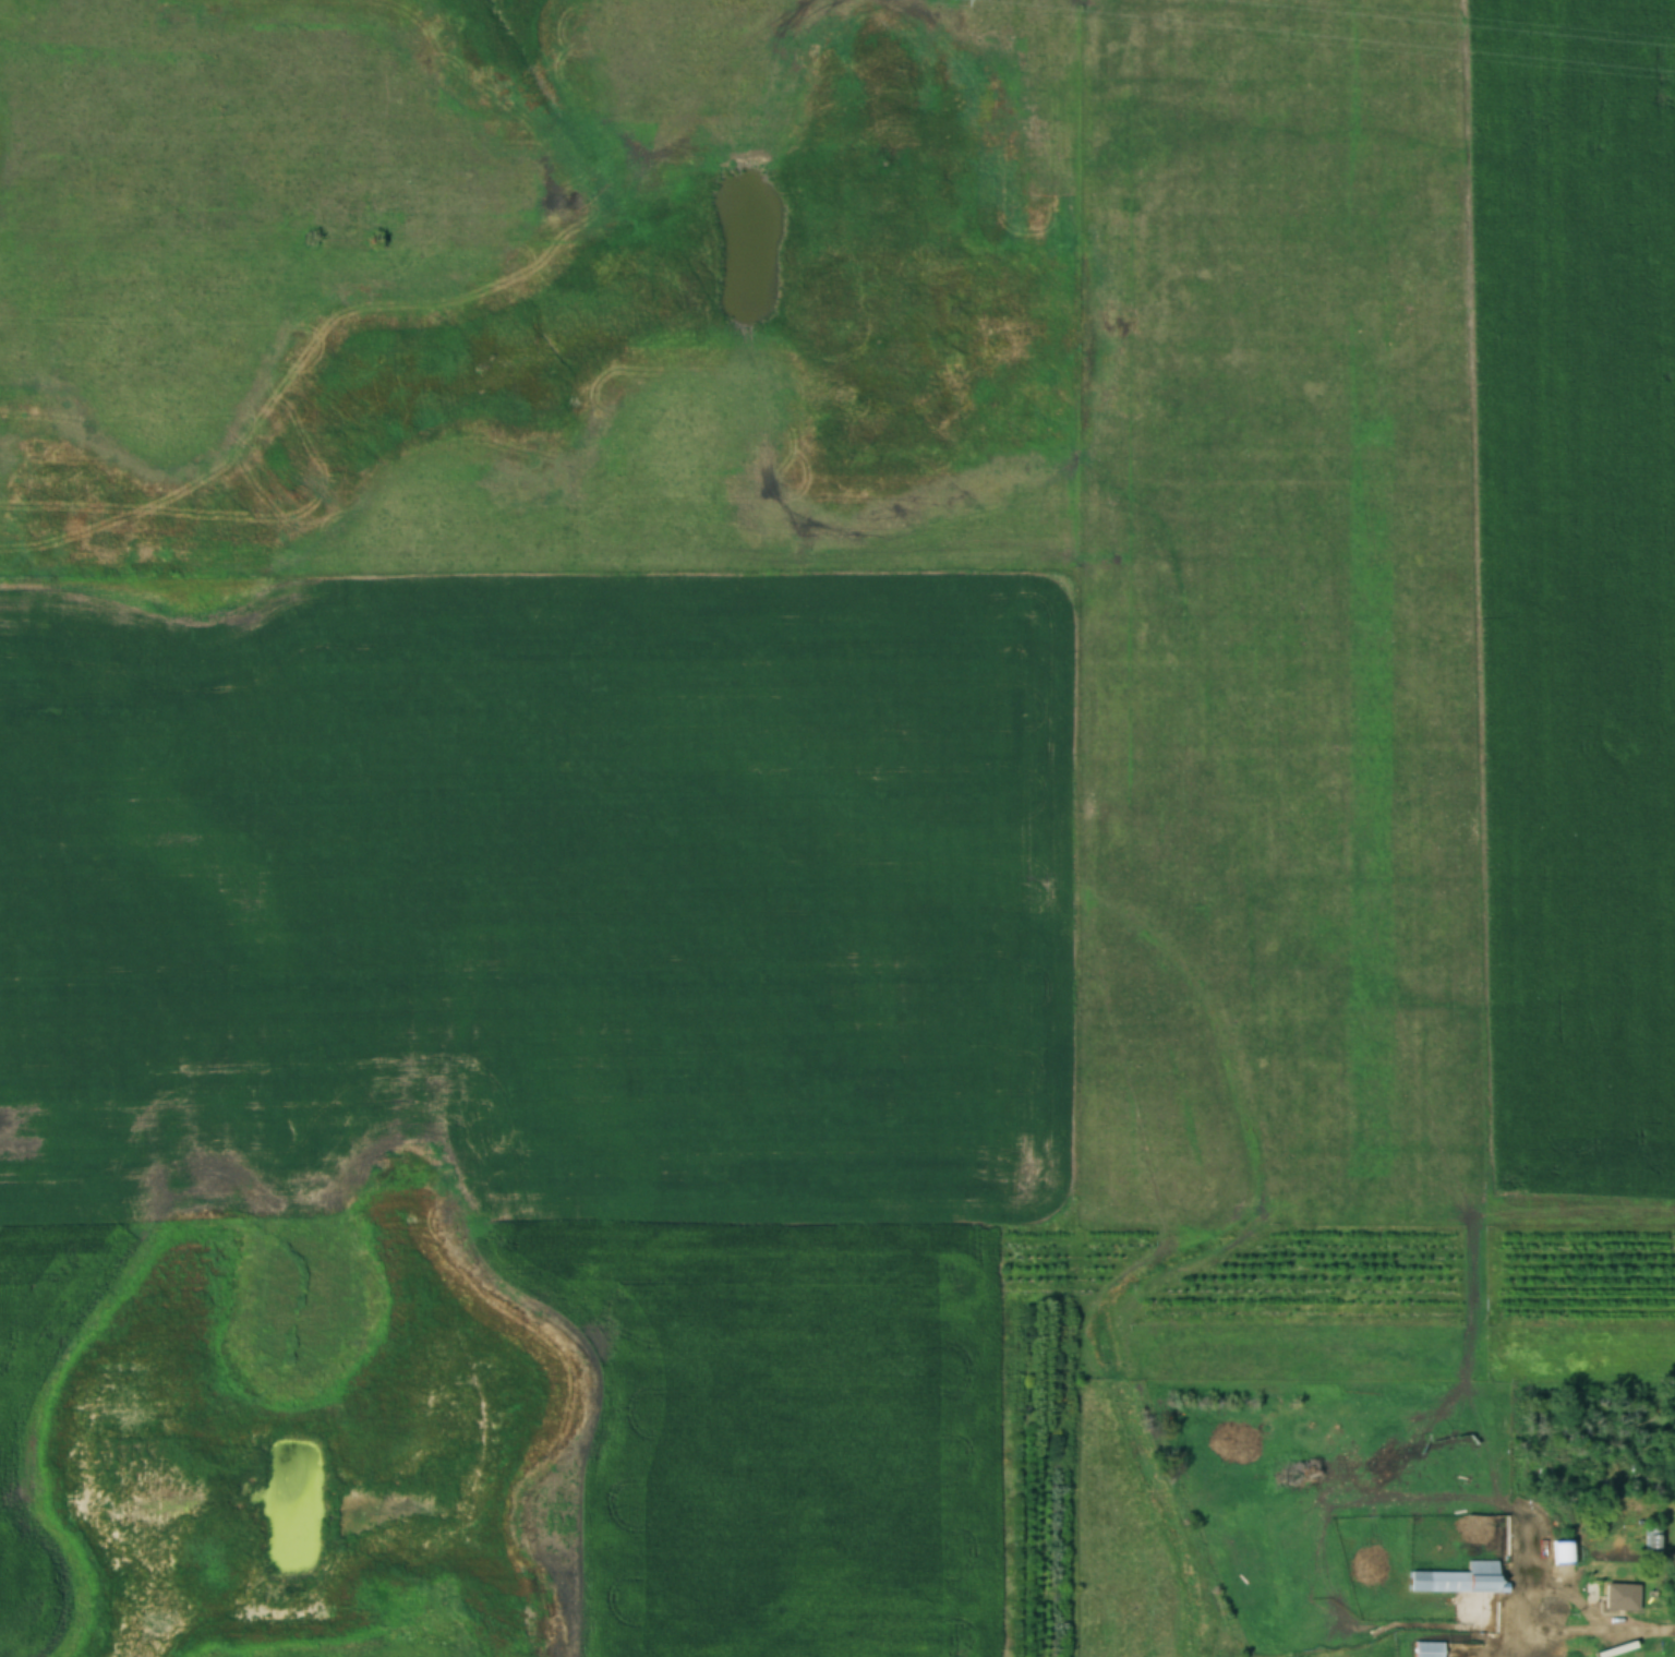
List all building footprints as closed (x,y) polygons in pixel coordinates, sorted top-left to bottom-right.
[(1658,1552),(1658,1525),(1646,1525),(1646,1552),(1658,1552)] [(1497,1561),(1466,1561),(1466,1572),(1408,1572),(1408,1593),(1497,1593),(1497,1561)] [(1604,1611),(1637,1611),(1637,1584),(1604,1584),(1604,1611)] [(1441,1642),(1413,1642),(1413,1656),(1441,1656),(1441,1642)]
